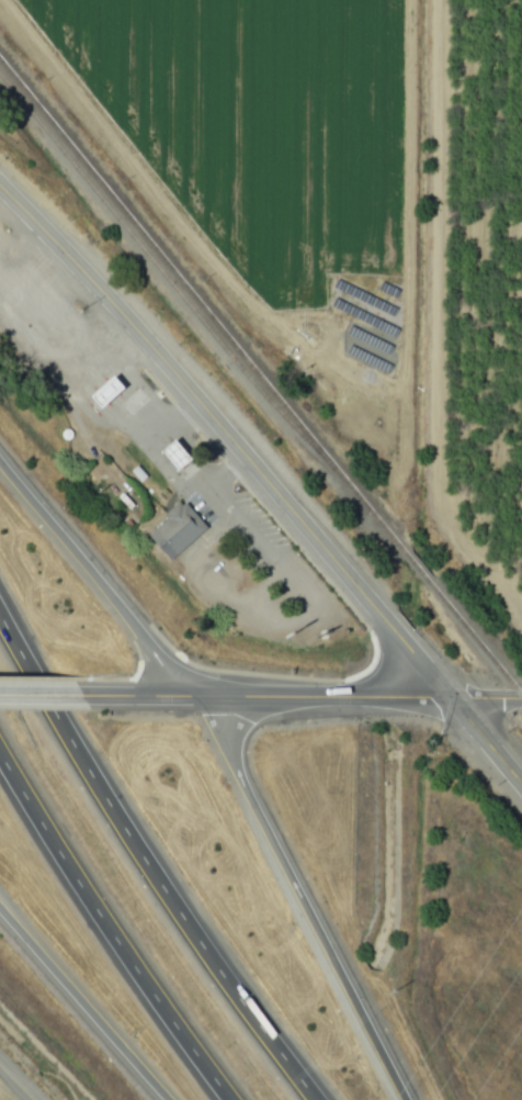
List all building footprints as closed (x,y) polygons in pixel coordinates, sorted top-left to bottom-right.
[(114,386),(103,375),(81,395),(91,407),(114,386)] [(202,526),(177,499),(159,516),(161,519),(142,536),(166,561),(202,526)]
